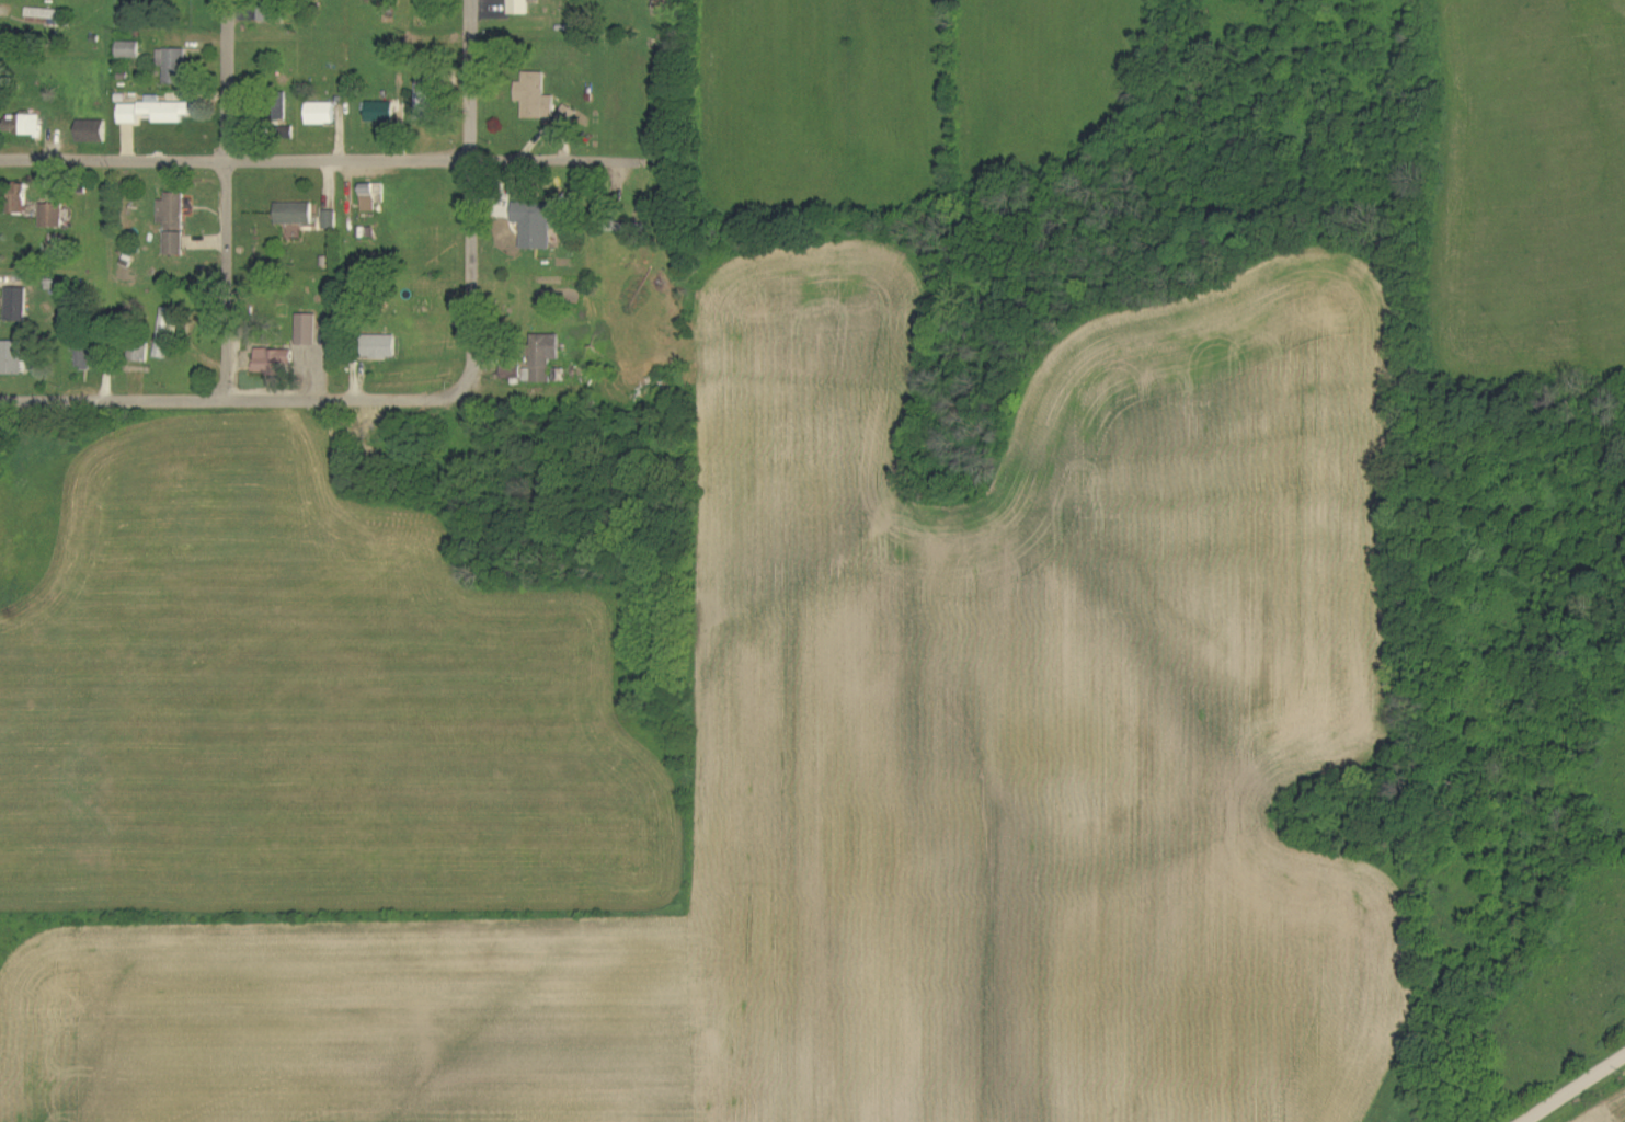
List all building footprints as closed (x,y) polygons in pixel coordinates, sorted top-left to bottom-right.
[(510,15),(531,15),(531,0),(510,0),(510,15)] [(119,59),(141,60),(141,43),(119,42),(119,59)] [(165,85),(188,85),(188,50),(158,50),(159,67),(165,67),(165,85)] [(525,103),(525,119),(556,119),(557,97),(546,97),(547,73),(525,73),(525,83),(518,83),(518,102),(525,103)] [(417,120),(438,121),(439,76),(418,75),(417,120)] [(336,103),(309,103),(308,125),(336,125),(336,103)] [(396,103),(368,103),(368,122),(396,123),(396,103)] [(156,123),(185,123),(185,116),(192,116),(192,104),(121,104),(121,125),(140,125),(140,116),(156,116),(156,123)] [(572,127),(580,113),(567,105),(559,120),(572,127)] [(43,116),(8,116),(8,135),(43,136),(43,116)] [(80,142),(107,143),(107,121),(80,121),(80,142)] [(29,213),(28,185),(15,185),(16,214),(29,213)] [(363,213),(378,213),(378,204),(385,204),(386,185),(363,185),(363,213)] [(166,256),(185,257),(185,194),(167,194),(167,201),(159,201),(159,224),(166,224),(166,256)] [(314,205),(278,204),(278,225),(314,226),(314,205)] [(524,224),(523,250),(553,250),(554,204),(516,204),(516,224),(524,224)] [(42,229),(65,228),(64,205),(41,205),(42,229)] [(324,230),(339,230),(339,212),(325,211),(324,230)] [(29,289),(8,288),(7,321),(28,322),(29,289)] [(176,313),(165,311),(155,357),(165,359),(176,313)] [(318,346),(319,315),(299,315),(299,346),(318,346)] [(552,384),(553,360),(562,361),(563,336),(534,335),(533,370),(524,369),(524,383),(552,384)] [(398,336),(366,337),(367,360),(399,359),(398,336)] [(2,375),(24,375),(25,342),(2,342),(2,375)] [(132,362),(149,363),(149,347),(132,346),(132,362)] [(286,376),(286,363),(296,364),(296,351),(260,350),(259,375),(286,376)] [(504,379),(523,380),(523,369),(505,368),(504,379)]
